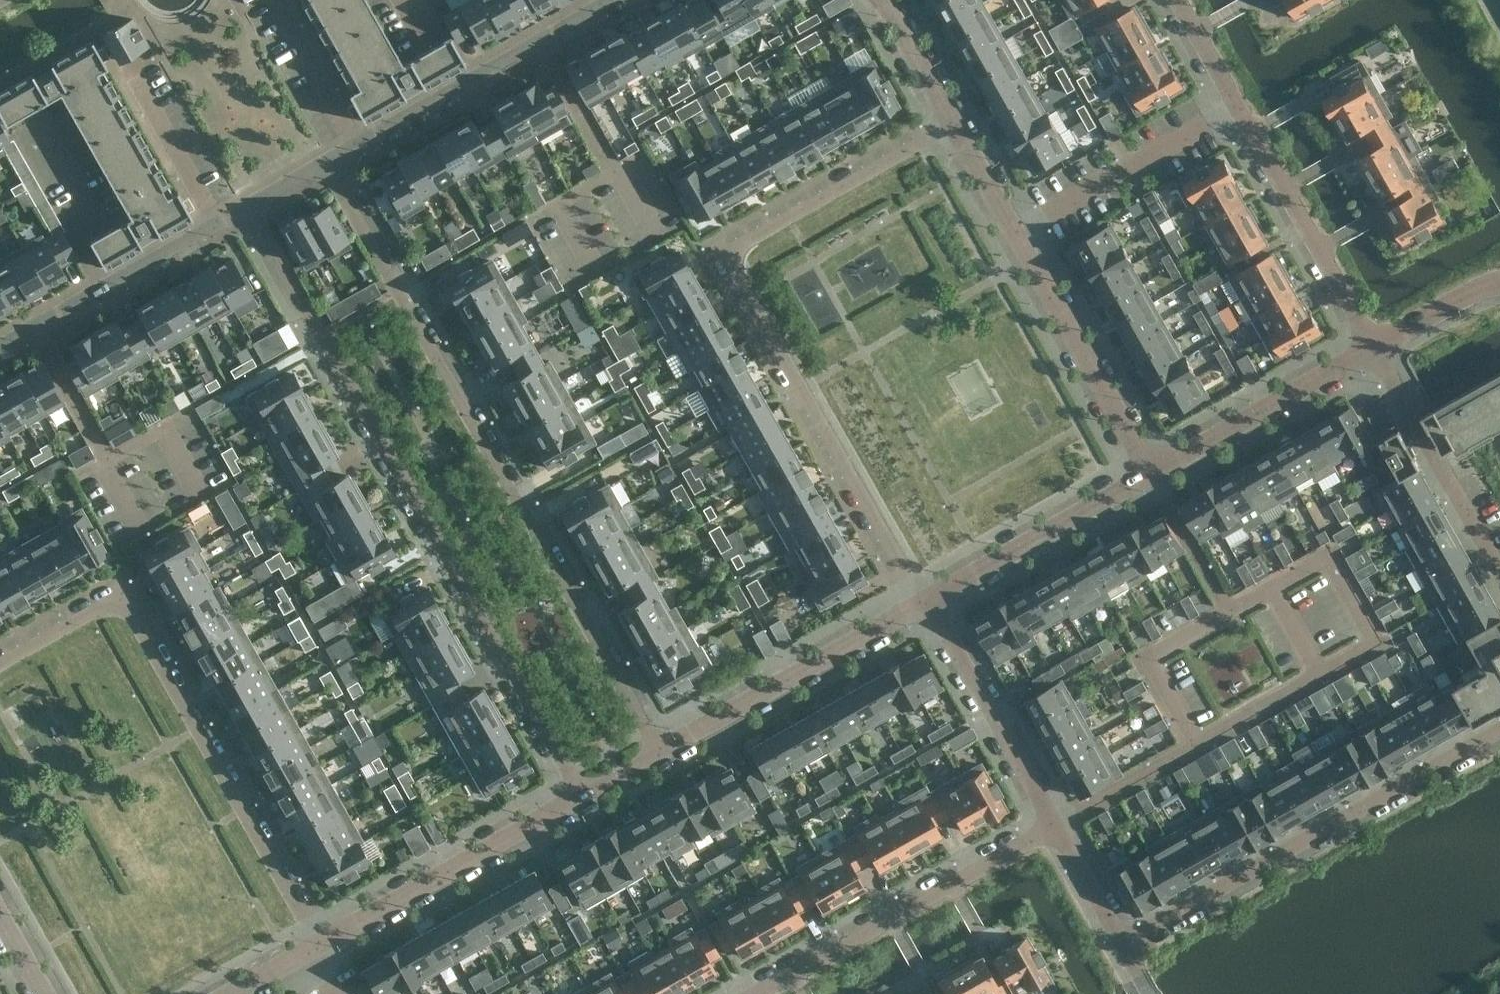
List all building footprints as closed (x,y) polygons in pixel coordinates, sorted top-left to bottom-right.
[(459,64),(462,62),(449,40),(446,42),(445,40),(397,66),(359,0),(301,0),(353,91),(349,94),(364,121),(406,97),(403,93),(421,83),(423,87),(460,66),(459,64)] [(500,31),(483,0),(472,0),(444,16),(457,40),(474,30),(480,42),(500,31)] [(500,31),(518,21),(506,0),(483,0),(500,31)] [(536,10),(531,0),(506,0),(518,21),(536,10)] [(536,10),(554,0),(531,0),(536,10)] [(680,4),(704,45),(722,35),(702,0),(687,0),(680,4)] [(745,0),(702,0),(722,35),(723,35),(717,25),(748,8),(753,17),(754,17),(745,0)] [(773,6),(770,0),(745,0),(754,17),(773,6)] [(849,0),(830,0),(823,4),(829,15),(851,3),(849,0)] [(938,3),(949,22),(983,2),(981,0),(943,0),(938,3)] [(1077,15),(1103,0),(1069,0),(1077,15)] [(1297,18),(1311,10),(1313,13),(1324,7),(1322,3),(1328,0),(1287,0),(1297,18)] [(983,2),(949,22),(959,41),(993,21),(983,2)] [(1033,13),(1027,2),(1020,6),(1026,17),(1033,13)] [(680,4),(661,15),(685,56),(704,45),(680,4)] [(1097,28),(1109,49),(1149,27),(1141,13),(1139,14),(1135,7),(1097,28)] [(854,8),(853,9),(832,22),(838,32),(859,20),(860,20),(854,8)] [(820,21),(816,13),(805,19),(810,27),(820,21)] [(661,15),(642,26),(660,57),(678,47),(684,57),(685,56),(661,15)] [(1078,27),(1072,17),(1050,29),(1055,40),(1078,27)] [(138,26),(137,27),(132,18),(105,33),(120,60),(147,45),(142,36),(143,35),(143,34),(141,35),(137,28),(139,27),(138,26)] [(805,19),(794,25),(799,33),(810,27),(805,19)] [(993,21),(959,41),(970,59),(1004,40),(993,21)] [(660,57),(642,26),(624,36),(622,33),(642,68),(660,57)] [(1083,39),(1084,38),(1078,27),(1055,40),(1061,50),(1082,38),(1083,39)] [(1109,49),(1120,69),(1158,48),(1154,42),(1157,40),(1149,27),(1109,49)] [(1048,40),(1042,29),(1035,33),(1041,44),(1048,40)] [(805,36),(811,47),(822,41),(815,30),(805,36)] [(622,33),(604,43),(627,84),(628,84),(625,78),(642,68),(622,33)] [(779,34),(768,40),(772,48),(783,42),(779,34)] [(800,53),(811,47),(805,36),(794,42),(800,53)] [(130,133),(125,124),(132,120),(123,104),(116,108),(111,99),(118,95),(108,79),(102,83),(97,74),(103,70),(108,67),(92,40),(51,64),(53,68),(35,78),(33,74),(0,92),(0,113),(2,117),(12,111),(16,119),(66,91),(136,214),(89,240),(105,267),(142,246),(140,242),(157,232),(160,236),(193,217),(177,191),(173,193),(166,196),(161,187),(168,184),(159,168),(152,171),(147,162),(153,158),(137,129),(130,133)] [(1004,40),(970,59),(981,78),(1015,59),(1004,40)] [(1055,51),(1048,40),(1041,44),(1047,55),(1055,51)] [(604,43),(585,54),(609,95),(627,84),(604,43)] [(1125,91),(1125,93),(1171,66),(1164,52),(1161,54),(1158,48),(1120,69),(1131,88),(1125,91)] [(765,59),(771,70),(782,63),(776,52),(765,59)] [(585,54),(566,65),(589,106),(609,95),(585,54)] [(735,58),(724,65),(728,72),(735,69),(740,66),(735,58)] [(1025,78),(1015,59),(981,78),(991,97),(1025,78)] [(890,92),(893,90),(887,79),(883,81),(872,60),(851,72),(877,118),(898,107),(890,92)] [(1323,99),(1332,117),(1378,90),(1361,60),(1336,75),(1341,84),(1335,88),(1337,91),(1323,99)] [(758,75),(752,66),(749,61),(742,65),(748,76),(750,79),(758,75)] [(735,69),(738,75),(741,80),(748,76),(742,65),(740,66),(735,69)] [(1070,77),(1063,66),(1056,71),(1062,82),(1070,77)] [(1171,66),(1125,93),(1137,113),(1158,102),(1160,105),(1185,90),(1171,66)] [(705,75),(710,83),(721,77),(716,69),(705,75)] [(877,118),(851,72),(850,73),(851,75),(832,86),(859,132),(872,124),(871,122),(877,118)] [(1091,86),(1085,75),(1077,79),(1084,90),(1091,86)] [(1070,77),(1062,82),(1068,92),(1076,88),(1070,77)] [(1036,96),(1025,78),(991,97),(1002,116),(1036,96)] [(683,98),(694,92),(688,81),(677,87),(679,90),(683,98)] [(714,88),(720,99),(731,92),(725,82),(714,88)] [(572,120),(553,88),(542,94),(536,83),(514,95),(539,139),(572,120)] [(859,132),(832,86),(813,97),(838,141),(844,138),(845,140),(859,132)] [(1097,96),(1091,86),(1084,90),(1090,101),(1097,96)] [(668,97),(672,104),(683,98),(679,90),(668,97)] [(1349,139),(1361,133),(1365,130),(1371,140),(1398,125),(1398,124),(1391,128),(1386,118),(1392,115),(1378,90),(1332,117),(1342,134),(1345,132),(1349,139)] [(539,139),(514,95),(493,107),(499,118),(488,125),(507,157),(539,139)] [(1046,114),(1036,96),(1002,116),(1012,135),(1049,114),(1048,113),(1046,114)] [(838,141),(813,97),(793,108),(819,155),(820,154),(818,151),(824,149),(825,151),(836,145),(835,143),(838,141)] [(696,98),(685,104),(691,115),(702,109),(696,98)] [(685,104),(674,110),(681,121),(691,115),(685,104)] [(1077,108),(1083,119),(1091,115),(1085,104),(1077,108)] [(653,105),(642,111),(647,119),(658,112),(653,105)] [(773,120),(798,163),(805,159),(806,162),(819,155),(793,108),(773,120)] [(631,117),(636,125),(647,119),(642,111),(631,117)] [(1110,111),(1100,117),(1113,140),(1123,134),(1110,111)] [(1059,133),(1049,114),(1012,135),(1023,153),(1059,133)] [(655,121),(661,132),(672,126),(665,115),(655,121)] [(1097,126),(1091,115),(1083,119),(1089,130),(1097,126)] [(471,119),(452,131),(476,172),(505,155),(506,158),(507,157),(488,125),(478,131),(471,119)] [(753,131),(779,177),(792,170),(790,167),(798,163),(773,120),(753,131)] [(5,151),(5,150),(2,145),(11,141),(0,122),(0,154),(5,151)] [(1376,149),(1360,158),(1364,165),(1361,167),(1369,181),(1415,155),(1398,125),(1371,140),(1376,149)] [(476,172),(452,131),(434,141),(454,176),(471,166),(475,172),(476,172)] [(761,184),(762,187),(773,181),(772,178),(777,175),(778,178),(779,177),(753,131),(732,143),(758,186),(761,184)] [(1023,153),(1024,154),(1026,153),(1036,172),(1070,153),(1059,133),(1023,153)] [(11,140),(11,141),(2,145),(5,150),(13,145),(11,140)] [(435,187),(454,176),(434,141),(415,151),(435,187)] [(623,147),(628,155),(639,149),(634,141),(623,147)] [(713,153),(739,200),(753,192),(752,189),(758,186),(732,143),(713,153)] [(5,150),(5,151),(7,155),(16,150),(13,145),(5,150)] [(19,155),(16,150),(7,155),(10,160),(19,155)] [(419,196),(435,187),(415,151),(398,162),(423,206),(424,206),(419,196)] [(692,162),(718,208),(723,205),(724,208),(739,200),(713,153),(712,154),(716,160),(698,170),(693,161),(692,162)] [(19,155),(10,160),(13,165),(22,160),(19,155)] [(1415,155),(1369,181),(1376,194),(1379,193),(1383,200),(1399,191),(1405,200),(1432,185),(1415,155)] [(1178,185),(1190,206),(1236,180),(1224,159),(1210,167),(1208,164),(1196,170),(1198,174),(1178,185)] [(24,164),(22,160),(13,165),(15,169),(24,164)] [(595,161),(581,169),(587,178),(600,171),(595,161)] [(398,162),(397,162),(399,165),(380,176),(391,194),(387,196),(400,219),(423,206),(398,162)] [(697,220),(718,208),(692,162),(671,174),(683,194),(679,196),(686,208),(689,206),(697,220)] [(24,164),(15,169),(18,174),(27,169),(24,164)] [(27,169),(18,174),(21,179),(30,174),(27,169)] [(24,184),(32,179),(30,174),(21,179),(24,184)] [(26,189),(35,184),(32,179),(24,184),(26,189)] [(1196,204),(1207,222),(1244,201),(1241,195),(1244,194),(1236,180),(1190,206),(1190,207),(1196,204)] [(26,190),(22,182),(11,188),(15,196),(26,190)] [(29,193),(38,188),(35,184),(26,189),(28,191),(29,193)] [(1432,185),(1405,200),(1388,209),(1395,221),(1392,222),(1404,244),(1419,236),(1421,239),(1432,233),(1430,229),(1444,221),(1433,202),(1440,198),(1432,185)] [(29,193),(32,198),(41,193),(38,188),(29,193)] [(1160,223),(1171,217),(1156,191),(1155,189),(1144,196),(1145,197),(1160,223)] [(28,191),(17,197),(24,211),(36,205),(35,205),(34,203),(32,198),(29,193),(28,191)] [(529,196),(536,208),(545,203),(538,191),(529,196)] [(34,203),(43,198),(41,193),(32,198),(34,203)] [(37,208),(46,203),(43,198),(34,203),(35,205),(37,208)] [(1207,222),(1218,242),(1258,220),(1250,206),(1248,208),(1244,201),(1207,222)] [(40,213),(49,208),(46,203),(37,208),(40,213)] [(329,259),(351,246),(345,236),(348,234),(341,221),(337,223),(327,205),(306,216),(305,214),(304,214),(329,259)] [(506,205),(497,210),(501,216),(505,224),(514,219),(506,205)] [(40,213),(43,218),(51,213),(49,208),(40,213)] [(45,222),(54,217),(51,213),(43,218),(45,222)] [(329,259),(304,214),(282,226),(293,245),(289,247),(296,259),(300,257),(306,267),(326,256),(328,259),(329,259)] [(1155,226),(1148,215),(1141,220),(1147,231),(1155,226)] [(489,222),(494,230),(505,224),(501,216),(489,222)] [(48,227),(57,222),(54,217),(45,222),(48,227)] [(504,232),(502,232),(509,244),(511,243),(510,243),(531,231),(525,220),(504,232)] [(1266,234),(1258,220),(1218,242),(1230,263),(1267,242),(1263,235),(1266,234)] [(60,227),(57,222),(48,227),(51,232),(60,227)] [(1088,263),(1086,264),(1086,265),(1122,244),(1111,225),(1077,244),(1088,263)] [(1153,241),(1161,237),(1155,226),(1147,231),(1153,241)] [(1176,226),(1165,232),(1171,243),(1179,239),(1182,237),(1176,226)] [(62,232),(60,227),(51,232),(53,237),(62,232)] [(462,234),(468,245),(479,238),(473,227),(462,234)] [(22,246),(46,288),(65,276),(59,265),(76,256),(62,232),(53,237),(45,241),(42,235),(22,246)] [(451,240),(458,251),(468,245),(462,234),(451,240)] [(1185,250),(1179,239),(1171,243),(1177,254),(1185,250)] [(421,257),(427,268),(451,255),(444,244),(421,257)] [(1122,244),(1086,265),(1097,284),(1133,263),(1122,244)] [(28,298),(46,288),(22,246),(5,256),(28,298)] [(689,270),(686,264),(678,250),(664,259),(662,255),(650,262),(652,265),(632,277),(643,297),(689,270)] [(1176,264),(1170,253),(1162,257),(1168,268),(1176,264)] [(1230,277),(1242,298),(1288,272),(1280,258),(1277,260),(1273,253),(1230,277)] [(9,308),(28,298),(5,256),(0,259),(0,292),(9,308)] [(211,267),(210,267),(234,309),(234,308),(232,305),(251,294),(249,290),(252,288),(245,276),(242,278),(231,259),(213,270),(211,267)] [(458,274),(460,278),(445,286),(457,307),(504,281),(492,260),(471,271),(469,268),(458,274)] [(1133,263),(1097,284),(1107,302),(1142,283),(1131,265),(1134,264),(1133,263)] [(1174,279),(1182,275),(1176,264),(1168,268),(1174,279)] [(546,283),(550,281),(557,276),(551,265),(540,272),(546,283)] [(234,309),(210,267),(192,277),(216,319),(234,309)] [(700,289),(693,276),(689,270),(643,297),(644,297),(646,296),(657,315),(700,289)] [(1196,287),(1200,294),(1221,282),(1222,282),(1216,270),(1214,271),(1215,271),(1194,283),(1196,287)] [(1242,298),(1253,318),(1296,293),(1293,287),(1296,286),(1288,272),(1242,298)] [(563,288),(557,276),(550,281),(556,292),(563,288)] [(197,329),(216,319),(192,277),(174,288),(197,329)] [(504,281),(457,307),(465,320),(468,319),(471,325),(515,300),(504,281)] [(357,308),(380,295),(373,282),(349,295),(357,308)] [(589,282),(578,288),(584,299),(595,293),(589,282)] [(1142,283),(1107,302),(1118,321),(1152,302),(1142,283)] [(1202,299),(1200,294),(1196,287),(1188,292),(1195,303),(1202,299)] [(180,339),(197,329),(174,288),(156,298),(180,339)] [(711,308),(707,302),(700,289),(657,315),(667,332),(711,308)] [(9,308),(0,292),(0,314),(9,308)] [(1253,318),(1264,338),(1310,312),(1302,298),(1300,299),(1296,293),(1253,318)] [(357,308),(349,295),(326,309),(333,321),(357,308)] [(160,351),(180,339),(156,298),(136,309),(143,320),(132,326),(149,357),(150,356),(147,350),(156,344),(160,351)] [(471,325),(475,331),(472,333),(480,346),(526,320),(515,300),(471,325)] [(1205,304),(1212,315),(1219,311),(1213,300),(1205,304)] [(1152,302),(1118,321),(1129,340),(1163,321),(1152,302)] [(721,326),(714,314),(711,308),(667,332),(678,351),(723,326),(723,325),(721,326)] [(1208,320),(1202,309),(1194,314),(1200,325),(1208,320)] [(1310,312),(1264,338),(1276,359),(1296,347),(1298,350),(1310,344),(1308,341),(1322,332),(1310,312)] [(526,320),(480,346),(487,360),(490,359),(494,366),(510,356),(516,365),(537,354),(520,325),(527,321),(526,320)] [(1206,335),(1214,331),(1208,320),(1200,325),(1206,335)] [(1230,331),(1224,320),(1217,324),(1223,335),(1230,331)] [(115,321),(93,333),(118,377),(119,377),(117,374),(149,357),(132,326),(121,332),(115,321)] [(1163,321),(1129,340),(1139,359),(1173,340),(1163,321)] [(613,324),(602,330),(608,341),(619,335),(613,324)] [(688,370),(732,345),(728,339),(730,338),(723,326),(678,351),(688,370)] [(253,343),(263,361),(287,348),(277,330),(253,343)] [(1223,335),(1229,346),(1237,341),(1230,331),(1223,335)] [(118,377),(93,333),(72,346),(78,357),(66,363),(85,396),(118,377)] [(608,341),(614,352),(625,346),(619,335),(608,341)] [(1173,340),(1139,359),(1150,378),(1186,357),(1186,356),(1184,358),(1173,340)] [(694,368),(704,386),(744,363),(737,350),(735,351),(732,345),(688,370),(689,371),(694,368)] [(1221,362),(1229,358),(1223,347),(1215,351),(1221,362)] [(1248,353),(1237,360),(1249,381),(1250,383),(1261,376),(1260,375),(1248,353)] [(506,393),(514,407),(560,381),(549,360),(542,363),(537,354),(516,365),(521,375),(505,385),(509,392),(506,393)] [(621,373),(630,367),(624,356),(615,362),(621,373)] [(241,363),(246,371),(256,365),(252,357),(241,363)] [(1186,357),(1150,378),(1161,396),(1197,376),(1186,357)] [(1228,373),(1235,369),(1229,358),(1221,362),(1228,373)] [(41,361),(22,373),(45,414),(65,403),(41,361)] [(621,373),(615,362),(606,367),(612,378),(619,374),(621,373)] [(246,371),(241,363),(230,370),(235,377),(246,371)] [(753,383),(750,377),(743,365),(745,364),(744,363),(704,386),(699,389),(710,408),(753,383)] [(246,399),(258,419),(304,393),(293,372),(278,380),(276,377),(265,384),(267,387),(246,399)] [(22,373),(3,383),(26,425),(45,414),(22,373)] [(619,374),(612,378),(608,380),(615,391),(626,385),(619,374)] [(1197,376),(1161,396),(1161,397),(1163,396),(1174,415),(1208,396),(1197,376)] [(209,392),(220,385),(216,378),(205,384),(209,392)] [(647,393),(651,391),(645,380),(634,387),(640,398),(647,393)] [(524,419),(528,425),(572,401),(560,381),(514,407),(522,421),(524,419)] [(1470,446),(1471,447),(1495,433),(1494,432),(1499,429),(1499,381),(1452,408),(1440,415),(1436,408),(1423,415),(1443,452),(1454,446),(1458,453),(1470,446)] [(0,385),(0,420),(10,438),(11,437),(9,434),(26,425),(3,383),(0,385)] [(727,424),(765,403),(753,383),(710,408),(710,409),(716,405),(727,424)] [(184,391),(172,398),(179,409),(191,402),(184,391)] [(304,393),(258,419),(269,439),(313,415),(310,408),(312,407),(304,393)] [(640,398),(648,412),(656,408),(647,393),(640,398)] [(216,395),(195,407),(201,418),(222,406),(223,406),(224,405),(218,394),(216,394),(216,395)] [(172,398),(163,402),(170,414),(179,409),(172,398)] [(572,401),(528,425),(531,432),(529,433),(537,447),(583,420),(572,401)] [(780,430),(776,424),(765,403),(727,424),(742,451),(780,430)] [(151,425),(164,417),(157,404),(143,412),(151,425)] [(1352,407),(1332,418),(1353,454),(1372,443),(1352,407)] [(313,415),(269,439),(281,459),(327,433),(319,419),(316,421),(313,415)] [(126,418),(104,430),(113,446),(135,433),(126,418)] [(1332,418),(1313,429),(1336,469),(1337,469),(1333,462),(1351,453),(1352,455),(1353,454),(1332,418)] [(10,438),(0,420),(0,444),(10,438)] [(583,420),(537,447),(548,467),(562,459),(564,463),(576,456),(574,453),(595,441),(583,420)] [(661,435),(669,431),(663,420),(655,424),(661,435)] [(642,421),(621,433),(620,433),(619,433),(625,445),(627,444),(648,432),(642,421)] [(1408,443),(1400,429),(1400,428),(1387,436),(1388,436),(1381,440),(1400,476),(1401,477),(1421,465),(1415,455),(1417,453),(1410,441),(1408,443)] [(1313,429),(1294,440),(1317,480),(1336,469),(1313,429)] [(790,449),(787,443),(780,430),(742,451),(753,470),(790,449)] [(667,446),(675,442),(669,431),(661,435),(667,446)] [(298,489),(325,474),(320,464),(336,455),(332,448),(335,447),(327,433),(281,459),(298,489)] [(658,450),(652,440),(631,451),(629,452),(636,463),(637,462),(658,450)] [(1294,440),(1276,450),(1298,491),(1299,490),(1296,484),(1313,474),(1316,481),(1317,480),(1294,440)] [(40,447),(42,451),(46,459),(57,453),(51,441),(40,447)] [(238,457),(232,446),(221,452),(227,463),(238,457)] [(801,467),(794,455),(790,449),(753,470),(763,488),(757,491),(758,492),(803,466),(802,465),(801,467)] [(69,456),(75,467),(87,461),(80,450),(69,456)] [(1276,450),(1257,461),(1280,501),(1298,491),(1276,450)] [(46,459),(42,451),(30,457),(35,465),(46,459)] [(227,463),(233,474),(244,468),(238,457),(227,463)] [(669,461),(654,469),(661,483),(676,475),(669,461)] [(1280,501),(1257,461),(1238,472),(1261,512),(1280,501)] [(1429,486),(1425,480),(1418,468),(1421,466),(1421,465),(1401,477),(1400,476),(1374,491),(1385,510),(1429,486)] [(9,479),(20,473),(16,466),(5,472),(9,479)] [(758,492),(768,511),(812,486),(808,480),(810,479),(803,466),(758,492)] [(50,478),(44,467),(33,473),(39,484),(50,478)] [(688,482),(695,478),(689,467),(681,471),(688,482)] [(5,472),(0,475),(0,485),(9,479),(5,472)] [(1238,472),(1219,482),(1243,525),(1244,524),(1239,516),(1256,506),(1260,512),(1261,512),(1238,472)] [(1375,472),(1365,477),(1370,486),(1380,480),(1375,472)] [(325,474),(298,489),(315,520),(361,493),(353,480),(351,481),(347,474),(330,483),(325,474)] [(699,476),(695,478),(688,482),(694,493),(705,487),(699,476)] [(1361,491),(1370,486),(1365,477),(1356,483),(1361,491)] [(13,484),(17,492),(29,485),(24,478),(13,484)] [(1243,525),(1219,482),(1200,493),(1225,535),(1243,525)] [(681,483),(670,489),(676,500),(680,498),(688,494),(681,483)] [(17,492),(13,484),(2,490),(8,502),(19,495),(17,492)] [(244,484),(233,491),(239,502),(251,495),(244,484)] [(584,494),(572,501),(574,504),(560,512),(572,533),(621,506),(609,485),(586,498),(584,494)] [(768,511),(779,530),(824,504),(817,491),(815,492),(812,486),(768,511)] [(1439,505),(1429,486),(1385,510),(1385,511),(1392,508),(1402,526),(1439,505)] [(361,493),(315,520),(315,521),(322,517),(332,535),(326,539),(326,540),(370,515),(366,509),(369,507),(361,493)] [(1224,536),(1225,535),(1200,493),(1201,495),(1182,506),(1201,540),(1220,529),(1224,536)] [(688,494),(680,498),(686,509),(694,505),(688,494)] [(1339,498),(1330,503),(1336,512),(1344,507),(1339,498)] [(720,499),(713,502),(717,510),(724,506),(720,499)] [(236,504),(227,509),(237,526),(246,521),(236,504)] [(710,504),(703,508),(709,519),(716,515),(710,504)] [(833,524),(830,518),(823,506),(825,505),(824,504),(779,530),(789,549),(833,524)] [(1450,523),(1447,517),(1439,505),(1402,526),(1412,544),(1406,547),(1406,548),(1450,523)] [(579,547),(582,545),(586,551),(629,527),(629,526),(623,529),(612,511),(621,506),(572,533),(579,547)] [(1344,507),(1336,512),(1341,522),(1350,517),(1344,507)] [(60,520),(86,566),(107,554),(98,540),(102,538),(95,527),(92,529),(80,508),(60,520)] [(268,526),(262,515),(251,522),(257,532),(268,526)] [(334,559),(335,561),(384,533),(376,519),(373,521),(370,515),(326,540),(336,557),(334,559)] [(700,515),(689,521),(694,529),(705,523),(700,515)] [(1165,561),(1184,550),(1165,516),(1146,526),(1145,524),(1144,525),(1165,561)] [(86,566),(60,520),(58,521),(60,523),(41,534),(67,580),(81,572),(80,570),(86,566)] [(1352,523),(1343,529),(1348,537),(1357,532),(1352,523)] [(1461,542),(1450,523),(1406,548),(1417,567),(1461,542)] [(709,530),(715,541),(726,535),(720,524),(709,530)] [(844,543),(836,530),(833,524),(789,549),(790,550),(796,546),(806,564),(844,543)] [(1165,561),(1144,525),(1125,535),(1148,576),(1149,575),(1147,571),(1165,561)] [(143,553),(150,567),(152,566),(155,572),(200,547),(189,527),(168,539),(166,536),(155,542),(157,545),(143,553)] [(629,527),(586,551),(589,558),(586,559),(594,573),(641,547),(629,527)] [(249,544),(257,540),(250,529),(243,533),(249,544)] [(1338,543),(1348,537),(1343,529),(1333,534),(1338,543)] [(1317,535),(1322,544),(1331,539),(1325,530),(1317,535)] [(363,593),(354,577),(370,568),(371,572),(383,566),(381,562),(395,554),(384,533),(335,561),(347,582),(305,606),(314,621),(362,593),(362,594),(363,593)] [(54,588),(67,580),(41,534),(21,545),(46,589),(52,585),(54,588)] [(732,546),(726,535),(715,541),(721,552),(732,546)] [(1125,535),(1107,546),(1129,586),(1148,576),(1125,535)] [(255,555),(263,551),(257,540),(249,544),(255,555)] [(1274,546),(1280,556),(1289,551),(1283,541),(1274,546)] [(1471,561),(1468,555),(1461,542),(1417,567),(1428,585),(1471,561)] [(808,588),(853,562),(854,562),(844,543),(806,564),(817,582),(808,587),(808,588)] [(1,556),(28,602),(29,602),(27,599),(32,596),(34,599),(45,593),(43,590),(46,589),(21,545),(1,556)] [(1107,546),(1088,557),(1111,597),(1129,586),(1107,546)] [(200,547),(155,572),(159,578),(157,579),(165,592),(208,567),(198,550),(201,548),(200,547)] [(641,547),(594,573),(602,586),(605,585),(609,592),(625,583),(630,592),(652,580),(658,577),(641,547)] [(279,567),(286,562),(279,551),(272,555),(272,556),(279,567)] [(1280,556),(1285,565),(1294,560),(1289,551),(1280,556)] [(737,568),(744,564),(738,553),(731,557),(737,568)] [(6,611),(13,607),(15,610),(28,602),(1,556),(0,557),(4,563),(0,565),(0,600),(6,611)] [(279,567),(272,556),(265,560),(271,571),(279,567)] [(1111,597),(1088,557),(1069,567),(1092,608),(1111,597)] [(279,567),(285,578),(296,571),(289,560),(286,562),(279,567)] [(1374,561),(1364,566),(1369,575),(1378,569),(1374,561)] [(1482,580),(1471,561),(1428,585),(1438,604),(1482,580)] [(865,581),(858,568),(854,562),(853,562),(808,588),(819,608),(840,596),(842,599),(853,593),(851,589),(865,581)] [(1237,567),(1242,577),(1251,572),(1246,562),(1237,567)] [(1359,580),(1369,575),(1364,566),(1354,572),(1359,580)] [(208,567),(165,592),(172,605),(173,604),(177,610),(219,586),(218,585),(212,589),(202,572),(209,568),(208,567)] [(1092,608),(1069,567),(1050,578),(1073,618),(1092,608)] [(1256,582),(1251,572),(1242,577),(1248,586),(1256,582)] [(757,578),(746,584),(752,595),(763,588),(757,578)] [(1073,618),(1050,578),(1031,588),(1051,623),(1069,613),(1072,619),(1073,618)] [(652,580),(630,592),(636,602),(619,611),(623,618),(621,620),(629,633),(675,607),(674,606),(668,610),(652,580)] [(1493,599),(1489,593),(1482,580),(1438,604),(1449,623),(1493,599)] [(727,589),(733,600),(744,594),(738,583),(727,589)] [(288,596),(282,585),(275,589),(281,601),(288,596)] [(219,586),(177,610),(180,616),(179,617),(185,629),(183,630),(184,631),(229,605),(219,586)] [(382,613),(393,634),(440,608),(428,587),(414,595),(412,592),(400,598),(402,602),(382,613)] [(763,588),(752,595),(758,606),(769,599),(763,588)] [(1031,588),(1013,599),(1037,642),(1038,641),(1033,633),(1051,623),(1031,588)] [(744,594),(733,600),(739,611),(750,605),(744,594)] [(1181,599),(1186,609),(1195,604),(1189,594),(1181,599)] [(284,614),(295,607),(288,596),(281,601),(277,603),(284,614)] [(1395,598),(1385,604),(1390,612),(1400,607),(1395,598)] [(1013,599),(994,610),(1018,652),(1037,642),(1013,599)] [(1493,599),(1449,623),(1459,642),(1499,619),(1499,612),(1493,599)] [(1200,614),(1195,604),(1186,609),(1191,618),(1200,614)] [(1381,618),(1390,612),(1385,604),(1376,609),(1381,618)] [(193,643),(196,648),(240,624),(229,605),(184,631),(191,644),(193,643)] [(675,607),(629,633),(636,647),(639,645),(642,652),(687,627),(675,607)] [(405,654),(448,629),(445,623),(447,621),(440,608),(393,634),(405,654)] [(994,610),(993,610),(994,612),(975,623),(998,663),(1018,652),(994,610)] [(339,616),(318,629),(324,639),(345,627),(346,628),(347,627),(341,615),(339,616)] [(1143,621),(1148,630),(1157,625),(1152,616),(1143,621)] [(1394,640),(1415,629),(1409,618),(1388,630),(1394,640)] [(782,648),(793,641),(792,640),(780,619),(769,625),(781,646),(782,648)] [(1459,642),(1460,643),(1469,638),(1483,661),(1495,654),(1499,662),(1499,619),(1459,642)] [(302,638),(310,634),(304,623),(296,627),(302,638)] [(198,655),(205,668),(251,642),(240,624),(196,648),(200,654),(198,655)] [(1154,640),(1162,635),(1157,625),(1148,630),(1154,640)] [(697,646),(687,627),(642,652),(646,658),(643,659),(651,673),(700,645),(699,644),(697,646)] [(775,649),(763,628),(752,634),(764,655),(764,656),(765,657),(776,651),(776,649),(775,649)] [(416,674),(462,647),(454,634),(452,635),(448,629),(405,654),(416,674)] [(1408,636),(1413,645),(1422,641),(1416,631),(1408,636)] [(310,634),(302,638),(299,640),(305,651),(316,645),(310,634)] [(345,636),(325,647),(335,664),(355,652),(345,636)] [(1413,645),(1418,655),(1427,650),(1422,641),(1413,645)] [(216,679),(219,685),(261,661),(251,642),(205,668),(206,669),(208,668),(214,680),(216,679)] [(1099,642),(1089,647),(1094,656),(1104,650),(1099,642)] [(683,687),(690,683),(689,679),(712,666),(700,645),(651,673),(663,694),(681,684),(683,687)] [(1128,654),(1123,646),(1114,651),(1118,660),(1128,654)] [(433,704),(460,688),(455,679),(471,670),(467,663),(470,661),(462,647),(416,674),(433,704)] [(1085,661),(1093,656),(1094,656),(1089,647),(1080,652),(1085,661)] [(1109,665),(1118,660),(1114,651),(1104,656),(1109,665)] [(922,653),(903,664),(902,662),(901,662),(921,699),(941,688),(922,653)] [(1403,663),(1397,653),(1389,658),(1394,668),(1403,663)] [(1431,654),(1421,659),(1426,668),(1435,662),(1431,654)] [(1096,661),(1093,663),(1098,671),(1109,665),(1104,656),(1096,661)] [(1362,665),(1368,675),(1376,670),(1371,660),(1362,665)] [(229,706),(272,681),(261,661),(219,685),(223,691),(221,692),(229,706)] [(921,699),(901,662),(882,673),(902,709),(921,699)] [(1061,663),(1052,668),(1057,677),(1066,672),(1061,663)] [(1499,711),(1499,664),(1481,675),(1480,674),(1456,687),(1453,682),(1452,683),(1476,724),(1497,711),(1498,712),(1499,711)] [(1057,677),(1052,668),(1042,674),(1047,682),(1057,677)] [(336,681),(330,670),(319,676),(325,687),(329,685),(336,681)] [(1382,679),(1376,670),(1368,675),(1373,684),(1382,679)] [(902,709),(882,673),(863,684),(882,718),(900,708),(901,710),(902,709)] [(1143,680),(1133,686),(1138,694),(1148,689),(1143,680)] [(335,696),(343,692),(336,681),(329,685),(335,696)] [(346,687),(353,698),(364,692),(358,681),(354,682),(346,687)] [(1073,700),(1062,681),(1028,700),(1039,720),(1073,700)] [(1324,686),(1330,696),(1339,691),(1333,681),(1324,686)] [(1454,729),(1455,731),(1473,720),(1475,724),(1476,724),(1452,683),(1434,694),(1454,729)] [(882,718),(863,684),(844,694),(864,728),(882,718)] [(1129,700),(1138,694),(1133,686),(1124,691),(1129,700)] [(1015,701),(1024,695),(1019,687),(1010,692),(1015,701)] [(233,713),(241,727),(242,726),(245,731),(244,732),(244,733),(288,708),(276,688),(233,713)] [(433,704),(450,734),(496,708),(489,694),(486,696),(482,689),(466,698),(460,688),(433,704)] [(1344,701),(1339,691),(1330,696),(1335,705),(1344,701)] [(864,728),(844,694),(826,705),(845,739),(864,728)] [(1455,731),(1454,729),(1434,694),(1416,704),(1412,697),(1411,698),(1436,741),(1455,731)] [(1416,750),(1417,752),(1436,741),(1411,698),(1392,709),(1416,750)] [(1039,720),(1050,739),(1084,719),(1073,700),(1039,720)] [(1287,708),(1292,717),(1301,712),(1295,703),(1287,708)] [(845,739),(826,705),(807,716),(826,750),(845,739)] [(358,718),(352,707),(344,712),(350,723),(358,718)] [(288,708),(244,733),(252,746),(253,745),(256,751),(298,727),(288,708)] [(450,734),(461,754),(505,729),(502,723),(504,722),(496,708),(450,734)] [(1417,752),(1416,750),(1392,709),(1374,719),(1400,765),(1401,765),(1399,762),(1417,752)] [(1306,722),(1301,712),(1292,717),(1298,727),(1306,722)] [(826,750),(807,716),(788,726),(807,760),(826,750)] [(1164,718),(1155,723),(1159,732),(1169,726),(1164,718)] [(1050,739),(1060,757),(1101,734),(1100,734),(1094,737),(1084,719),(1050,739)] [(1355,730),(1380,774),(1381,776),(1400,765),(1374,719),(1355,730)] [(938,728),(942,735),(953,729),(949,722),(938,728)] [(366,739),(373,734),(367,723),(360,728),(366,739)] [(1150,737),(1159,732),(1155,723),(1145,729),(1150,737)] [(1263,733),(1258,724),(1249,729),(1255,738),(1263,733)] [(807,760),(788,726),(769,737),(788,771),(807,760)] [(970,726),(968,727),(969,728),(947,740),(953,750),(975,738),(975,739),(976,738),(970,726)] [(260,757),(258,758),(265,770),(263,771),(264,772),(309,746),(298,727),(256,751),(260,757)] [(380,738),(386,749),(404,739),(397,728),(380,738)] [(927,734),(931,741),(942,735),(938,728),(927,734)] [(461,754),(473,774),(519,748),(511,734),(508,735),(505,729),(461,754)] [(1381,776),(1380,774),(1355,730),(1336,740),(1362,787),(1381,776)] [(1269,743),(1263,733),(1255,738),(1260,748),(1269,743)] [(366,739),(372,750),(380,745),(373,734),(366,739)] [(1060,757),(1071,776),(1111,753),(1101,734),(1060,757)] [(788,771),(769,737),(749,748),(769,782),(788,771)] [(1317,751),(1341,793),(1342,794),(1360,784),(1361,787),(1362,787),(1336,740),(1317,751)] [(904,757),(915,750),(911,743),(900,749),(904,757)] [(1212,750),(1217,760),(1226,755),(1220,745),(1212,750)] [(309,746),(264,772),(271,785),(273,784),(276,789),(320,765),(309,746)] [(519,748),(473,774),(484,795),(505,783),(507,786),(518,780),(516,776),(531,768),(519,748)] [(904,757),(900,749),(889,755),(893,763),(904,757)] [(925,751),(916,756),(921,765),(930,759),(925,751)] [(1342,794),(1341,793),(1317,751),(1316,752),(1320,758),(1302,768),(1323,805),(1342,794)] [(1071,776),(1082,796),(1123,773),(1111,753),(1071,776)] [(1231,764),(1226,755),(1217,760),(1223,769),(1231,764)] [(378,771),(385,767),(379,756),(371,760),(378,771)] [(959,775),(985,821),(1006,809),(998,795),(1001,793),(995,782),(991,784),(980,763),(959,775)] [(862,770),(867,778),(878,772),(873,764),(862,770)] [(320,765),(276,789),(280,795),(278,796),(285,809),(330,784),(320,765)] [(713,773),(714,776),(709,779),(708,776),(707,777),(733,823),(754,811),(729,768),(726,769),(724,767),(713,773)] [(1188,776),(1183,767),(1174,771),(1179,781),(1188,776)] [(1304,814),(1304,816),(1323,805),(1302,768),(1283,779),(1304,814)] [(403,787),(411,783),(414,781),(408,770),(397,776),(403,787)] [(852,776),(856,784),(867,778),(862,770),(852,776)] [(759,800),(770,794),(758,772),(758,771),(746,777),(747,779),(759,800)] [(970,826),(971,829),(985,821),(959,775),(929,792),(926,786),(925,786),(944,819),(953,814),(963,830),(970,826)] [(1188,776),(1179,781),(1185,790),(1194,786),(1188,776)] [(707,777),(687,788),(713,834),(733,823),(707,777)] [(880,777),(869,784),(873,791),(884,785),(880,777)] [(1304,816),(1304,814),(1283,779),(1265,789),(1262,783),(1261,783),(1287,829),(1288,829),(1287,826),(1304,816)] [(400,794),(394,783),(383,789),(389,800),(400,794)] [(403,787),(410,798),(417,794),(411,783),(403,787)] [(1267,838),(1268,840),(1287,829),(1261,783),(1242,794),(1267,838)] [(296,820),(299,826),(341,803),(330,784),(285,809),(286,810),(287,809),(294,821),(296,820)] [(1167,784),(1163,786),(1172,801),(1180,797),(1178,792),(1173,794),(1167,784)] [(829,799),(840,793),(836,785),(825,792),(829,799)] [(895,803),(921,849),(935,841),(933,839),(940,835),(934,825),(944,819),(925,786),(895,803)] [(1163,786),(1159,788),(1165,799),(1161,801),(1164,806),(1172,801),(1163,786)] [(713,834),(687,788),(667,799),(693,845),(694,845),(691,839),(709,828),(712,835),(713,834)] [(1145,788),(1136,793),(1142,802),(1151,797),(1145,788)] [(814,798),(818,805),(829,799),(825,792),(814,798)] [(389,800),(395,811),(406,805),(400,794),(389,800)] [(1268,840),(1267,838),(1242,794),(1223,804),(1249,850),(1268,840)] [(1156,807),(1151,797),(1142,802),(1147,812),(1156,807)] [(669,851),(673,857),(693,845),(667,799),(667,800),(668,802),(663,805),(661,803),(650,809),(651,812),(641,818),(662,855),(669,851)] [(840,801),(832,805),(838,816),(847,812),(840,801)] [(799,816),(810,810),(806,802),(795,808),(799,816)] [(302,832),(301,833),(308,846),(351,821),(341,803),(299,826),(302,832)] [(875,814),(900,858),(906,854),(907,857),(921,849),(895,803),(894,804),(897,810),(879,820),(876,814),(875,814)] [(1205,815),(1228,857),(1229,858),(1247,848),(1249,851),(1249,850),(1223,804),(1205,815)] [(819,812),(823,820),(834,813),(830,806),(819,812)] [(1108,809),(1099,814),(1104,824),(1113,819),(1108,809)] [(897,859),(900,858),(875,814),(854,826),(857,833),(848,838),(864,865),(873,860),(879,870),(886,866),(887,868),(899,862),(897,859)] [(435,843),(447,837),(446,835),(446,836),(434,815),(423,821),(435,842),(435,843)] [(1229,858),(1228,857),(1205,815),(1186,826),(1210,869),(1229,858)] [(642,866),(662,855),(641,818),(637,820),(636,817),(624,824),(626,826),(621,829),(619,826),(618,827),(644,873),(645,873),(642,866)] [(1110,833),(1118,828),(1113,819),(1104,824),(1110,833)] [(308,846),(315,859),(317,858),(320,864),(362,840),(351,821),(308,846)] [(430,846),(429,845),(417,824),(402,832),(414,854),(415,855),(430,846)] [(1191,878),(1192,880),(1210,869),(1186,826),(1167,836),(1191,878)] [(618,827),(599,838),(625,884),(644,873),(618,827)] [(1192,880),(1191,878),(1167,836),(1148,847),(1174,893),(1175,892),(1174,890),(1192,880)] [(599,838),(579,849),(605,896),(625,884),(599,838)] [(818,855),(844,901),(858,893),(856,891),(863,887),(854,870),(864,865),(848,838),(818,855)] [(362,840),(320,864),(324,870),(322,871),(330,884),(344,876),(346,880),(358,873),(356,870),(370,861),(359,843),(362,841),(362,840)] [(734,850),(738,858),(749,851),(745,844),(734,850)] [(1155,902),(1155,904),(1174,893),(1148,847),(1147,847),(1151,854),(1134,863),(1130,857),(1129,858),(1155,902)] [(584,907),(605,896),(579,849),(578,850),(579,852),(574,855),(573,853),(561,859),(563,862),(559,864),(584,907)] [(830,909),(844,901),(818,855),(797,867),(801,873),(791,878),(795,885),(806,905),(816,900),(822,910),(829,906),(830,909)] [(710,874),(721,868),(714,857),(703,863),(705,866),(710,874)] [(1155,904),(1155,902),(1129,858),(1110,869),(1136,915),(1155,904)] [(746,870),(742,862),(731,869),(735,876),(746,870)] [(694,872),(699,880),(710,874),(705,866),(694,872)] [(533,871),(513,882),(532,916),(552,905),(533,871)] [(757,889),(783,935),(797,928),(796,925),(803,921),(797,911),(806,905),(795,885),(785,890),(778,877),(757,889)] [(513,882),(494,893),(514,927),(532,916),(513,882)] [(561,912),(572,906),(560,885),(560,883),(548,889),(549,891),(561,912)] [(661,902),(672,896),(667,888),(656,894),(661,902)] [(770,943),(783,935),(757,889),(756,890),(760,896),(742,906),(738,900),(737,900),(762,944),(768,940),(770,943)] [(494,893),(476,903),(495,937),(514,927),(494,893)] [(650,908),(661,902),(656,894),(645,900),(650,908)] [(762,944),(737,900),(717,912),(720,918),(711,924),(726,951),(736,946),(741,956),(748,952),(750,954),(761,948),(760,945),(762,944)] [(476,903),(457,914),(476,948),(495,937),(476,903)] [(621,924),(631,918),(632,918),(628,910),(617,916),(621,924)] [(457,914),(438,924),(457,959),(476,948),(457,914)] [(645,917),(634,923),(641,934),(652,928),(645,917)] [(438,924),(419,935),(438,969),(457,959),(438,924)] [(690,927),(669,939),(694,982),(696,981),(698,984),(709,977),(708,975),(715,971),(709,961),(719,955),(703,928),(694,933),(690,927)] [(419,935),(400,946),(421,982),(422,981),(421,979),(438,969),(419,935)] [(995,958),(1015,993),(1039,993),(1053,986),(1040,963),(1044,961),(1037,949),(1034,951),(1026,937),(1004,950),(1005,952),(995,958)] [(669,939),(672,946),(654,956),(651,950),(650,950),(674,993),(680,993),(689,988),(688,986),(694,982),(669,939)] [(550,947),(554,955),(565,949),(561,941),(550,947)] [(400,946),(382,956),(402,993),(421,982),(400,946)] [(650,950),(629,962),(632,968),(623,973),(634,993),(674,993),(650,950)] [(531,958),(536,965),(547,959),(542,952),(531,958)] [(363,970),(377,993),(399,993),(402,993),(382,956),(381,957),(382,959),(363,970)] [(958,966),(974,993),(1015,993),(995,958),(994,959),(999,968),(990,973),(980,957),(973,961),(972,958),(958,966)] [(536,965),(531,958),(520,964),(525,972),(536,965)] [(958,966),(945,974),(946,976),(939,980),(947,993),(974,993),(958,966)] [(498,987),(509,981),(505,973),(494,979),(498,987)] [(589,984),(595,993),(634,993),(623,973),(613,979),(610,973),(589,984)] [(498,987),(494,979),(483,985),(487,993),(498,987)] [(589,984),(572,993),(595,993),(589,984)]
